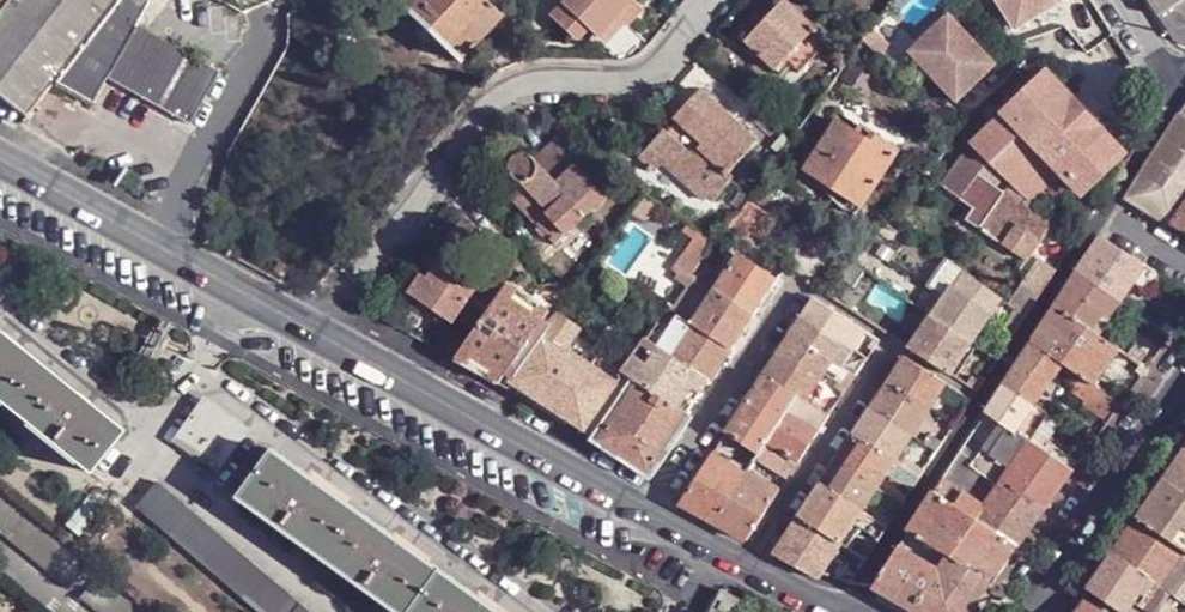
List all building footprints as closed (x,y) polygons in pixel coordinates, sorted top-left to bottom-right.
[(115,0),(7,0),(0,9),(0,95),(28,116),(54,81),(115,0)] [(217,74),(134,26),(149,0),(115,0),(54,81),(90,103),(105,77),(188,124),(217,74)] [(416,19),(422,23),(432,33),(436,37),(459,59),(502,13),(488,0),(398,0),(416,19)] [(617,13),(625,20),(627,24),(642,8),(634,0),(563,0),(551,14),(566,29),(577,17),(596,35),(617,13)] [(745,39),(783,75),(793,65),(801,72),(831,39),(789,0),(783,0),(745,39)] [(1018,28),(1061,0),(1000,0),(1018,28)] [(1175,39),(1184,43),(1184,0),(1150,0),(1175,39)] [(625,20),(617,13),(596,35),(604,42),(625,20)] [(995,64),(945,17),(907,55),(957,103),(995,64)] [(1048,73),(1008,111),(1065,172),(1083,191),(1124,153),(1048,73)] [(702,92),(667,131),(663,128),(639,158),(655,172),(664,164),(707,200),(712,196),(717,200),(735,176),(730,173),(758,140),(702,92)] [(1035,202),(1065,172),(1008,111),(973,144),(987,157),(1010,178),(1034,201),(1035,202)] [(1167,180),(1184,193),(1184,117),(1180,114),(1127,196),(1147,209),(1167,180)] [(840,119),(808,168),(814,172),(824,179),(862,204),(900,149),(876,133),(871,139),(840,119)] [(548,239),(555,247),(612,192),(558,135),(535,156),(539,164),(537,172),(531,178),(523,180),(517,188),(536,210),(530,216),(550,236),(548,239)] [(959,187),(987,157),(973,144),(944,173),(959,187)] [(539,164),(535,156),(530,152),(522,151),(514,154),(510,161),(509,162),(510,170),(516,177),(523,180),(531,178),(537,172),(539,164)] [(1027,207),(1034,201),(1010,178),(1003,190),(1027,207)] [(824,179),(819,186),(827,191),(833,197),(856,212),(862,204),(824,179)] [(1172,224),(1184,206),(1184,193),(1167,180),(1147,209),(1172,224)] [(536,210),(517,188),(511,195),(530,216),(536,210)] [(1048,227),(1052,222),(1027,207),(1003,190),(980,224),(979,227),(983,229),(1027,259),(1028,257),(1048,227)] [(777,220),(749,198),(739,211),(767,233),(777,220)] [(1172,224),(1174,225),(1184,232),(1184,206),(1172,224)] [(767,233),(739,211),(728,226),(741,236),(758,247),(767,233)] [(1054,230),(1059,224),(1053,220),(1052,222),(1048,227),(1054,230)] [(725,226),(721,232),(737,242),(741,236),(728,226),(725,226)] [(677,264),(692,274),(693,273),(713,243),(716,239),(701,230),(677,264)] [(1101,234),(1079,269),(1116,294),(1122,299),(1135,279),(1147,262),(1101,234)] [(715,288),(719,281),(708,272),(723,251),(713,243),(693,273),(715,288)] [(505,289),(469,265),(471,259),(451,245),(428,278),(422,275),(409,293),(453,323),(458,316),(477,330),(505,289)] [(778,278),(738,253),(734,258),(724,274),(719,281),(715,288),(754,313),(778,278)] [(720,271),(724,274),(734,258),(730,256),(720,271)] [(973,341),(1002,299),(947,259),(930,284),(939,291),(945,295),(940,302),(931,316),(972,343),(973,341)] [(1158,269),(1147,262),(1135,279),(1146,288),(1152,287),(1159,278),(1158,269)] [(1026,315),(1053,274),(1039,264),(1032,277),(1034,278),(1015,308),(1026,315)] [(1057,304),(1092,329),(1116,294),(1079,269),(1057,304)] [(855,310),(879,326),(900,295),(862,270),(848,290),(862,299),(855,310)] [(477,330),(457,358),(500,382),(523,352),(530,342),(551,311),(568,289),(561,283),(541,272),(521,276),(510,282),(505,289),(477,330)] [(692,274),(670,307),(680,312),(693,321),(715,288),(693,273),(692,274)] [(855,310),(862,299),(848,290),(833,279),(823,290),(855,310)] [(732,347),(754,313),(715,288),(693,321),(732,347)] [(935,297),(940,302),(945,295),(939,291),(935,297)] [(817,296),(804,316),(844,342),(857,323),(817,296)] [(1083,372),(1096,381),(1110,363),(1120,349),(1092,329),(1057,304),(1034,338),(1065,360),(1083,372)] [(680,312),(670,328),(660,320),(647,338),(672,355),(693,321),(680,312)] [(562,313),(547,335),(567,348),(576,335),(581,328),(562,313)] [(804,316),(792,333),(832,360),(839,350),(844,342),(804,316)] [(910,347),(952,373),(972,343),(931,316),(910,347)] [(1172,333),(1176,327),(1168,321),(1167,322),(1159,317),(1152,319),(1172,333)] [(711,380),(732,347),(693,321),(672,355),(711,380)] [(857,323),(844,342),(855,348),(867,330),(857,323)] [(792,333),(779,354),(819,379),(827,367),(832,360),(792,333)] [(865,341),(875,348),(881,339),(871,333),(865,341)] [(81,467),(113,428),(0,335),(0,402),(81,467)] [(586,429),(618,381),(601,369),(598,368),(575,354),(567,348),(547,335),(538,347),(530,357),(513,381),(515,383),(586,429)] [(584,341),(576,335),(567,348),(575,354),(584,341)] [(689,413),(711,380),(672,355),(647,338),(628,367),(624,372),(638,382),(689,413)] [(1006,381),(1036,401),(1065,360),(1034,338),(1006,381)] [(844,342),(839,350),(852,358),(853,357),(854,355),(866,362),(869,357),(855,348),(844,342)] [(1140,362),(1142,363),(1145,358),(1147,354),(1133,345),(1127,353),(1140,362)] [(779,354),(765,374),(797,395),(805,400),(819,379),(779,354)] [(624,372),(628,367),(608,355),(598,368),(601,369),(618,381),(624,372)] [(837,363),(846,368),(851,360),(842,355),(837,363)] [(906,355),(889,381),(929,407),(947,381),(906,355)] [(857,375),(864,363),(853,357),(852,358),(851,360),(846,368),(857,375)] [(1147,367),(1151,361),(1145,358),(1142,363),(1147,367)] [(849,387),(857,375),(846,368),(837,363),(832,360),(827,367),(839,375),(837,378),(849,387)] [(1142,374),(1147,367),(1142,363),(1140,362),(1136,369),(1142,374)] [(586,429),(600,439),(638,382),(624,372),(618,381),(586,429)] [(1096,381),(1083,372),(1073,386),(1100,404),(1113,413),(1115,410),(1123,400),(1108,391),(1096,381)] [(745,405),(727,432),(737,438),(747,444),(759,453),(768,439),(787,410),(797,395),(765,374),(745,405)] [(889,381),(872,406),(912,433),(926,412),(929,407),(889,381)] [(1031,440),(1049,411),(1036,401),(1006,381),(988,410),(998,417),(1001,419),(1010,424),(1016,429),(1031,440)] [(689,413),(638,382),(600,439),(651,471),(689,413)] [(958,398),(962,391),(958,389),(954,395),(958,398)] [(820,430),(830,414),(814,405),(805,400),(797,395),(787,410),(820,430)] [(170,439),(209,467),(238,428),(200,398),(170,439)] [(830,414),(833,410),(818,401),(814,405),(830,414)] [(872,406),(854,434),(895,460),(898,455),(912,433),(872,406)] [(951,429),(954,424),(929,407),(926,412),(951,429)] [(801,459),(820,430),(787,410),(768,439),(801,459)] [(994,424),(998,417),(988,410),(983,416),(994,424)] [(1001,419),(985,442),(991,451),(1010,424),(1001,419)] [(993,453),(1013,465),(1031,440),(1016,429),(1010,424),(991,451),(993,453)] [(969,455),(974,460),(985,442),(976,428),(961,450),(969,455)] [(727,432),(724,436),(733,443),(737,438),(727,432)] [(854,434),(838,459),(878,486),(887,472),(895,460),(854,434)] [(733,443),(743,450),(745,447),(747,444),(737,438),(733,443)] [(788,478),(801,459),(768,439),(759,453),(758,455),(755,458),(788,478)] [(937,450),(940,446),(929,439),(927,443),(937,450)] [(1050,504),(1073,469),(1047,450),(1031,440),(1013,465),(1001,484),(985,508),(977,518),(1019,545),(1050,504)] [(974,460),(985,465),(993,453),(991,451),(985,442),(974,460)] [(1073,469),(1080,459),(1053,442),(1047,450),(1073,469)] [(923,448),(934,455),(937,450),(927,443),(923,448)] [(738,458),(750,466),(755,458),(758,455),(745,447),(743,450),(738,458)] [(1164,480),(1184,494),(1184,449),(1164,480)] [(235,496),(396,611),(493,611),(268,450),(235,496)] [(1001,484),(971,463),(974,460),(969,455),(961,450),(956,459),(943,478),(984,504),(983,506),(985,508),(1001,484)] [(679,502),(715,520),(746,471),(714,451),(679,502)] [(1013,465),(993,453),(985,465),(974,460),(971,463),(1001,484),(1013,465)] [(909,462),(898,455),(895,460),(904,467),(909,462)] [(838,459),(822,483),(861,510),(878,486),(838,459)] [(895,460),(887,472),(912,489),(920,477),(904,467),(895,460)] [(920,477),(923,472),(909,462),(904,467),(920,477)] [(748,538),(781,489),(748,469),(746,471),(715,520),(748,538)] [(90,549),(0,475),(0,517),(69,575),(90,549)] [(151,478),(131,503),(257,611),(306,611),(151,478)] [(943,478),(935,491),(977,518),(985,508),(983,506),(984,504),(943,478)] [(1138,517),(1184,547),(1184,494),(1164,480),(1138,517)] [(822,483),(801,513),(841,541),(861,510),(822,483)] [(896,498),(903,503),(907,495),(901,490),(896,498)] [(994,580),(1019,545),(977,518),(935,491),(911,529),(952,553),(994,580)] [(846,544),(849,546),(852,542),(863,525),(870,515),(861,510),(841,541),(846,544)] [(880,511),(873,518),(879,521),(883,514),(880,511)] [(840,543),(841,541),(801,513),(774,553),(817,577),(822,572),(837,548),(840,543)] [(873,532),(880,537),(887,527),(879,521),(873,518),(870,515),(863,525),(873,532)] [(1160,583),(1184,547),(1138,517),(1119,543),(1113,552),(1151,577),(1160,583)] [(911,529),(900,545),(941,569),(952,553),(911,529)] [(915,608),(941,569),(900,545),(873,585),(915,608)] [(1178,596),(1173,605),(1184,611),(1184,547),(1160,583),(1178,596)] [(1113,552),(1090,586),(1126,611),(1134,600),(1135,601),(1151,577),(1113,552)] [(994,580),(952,553),(941,569),(915,608),(922,611),(971,611),(994,580)] [(1151,577),(1135,601),(1136,602),(1150,611),(1169,611),(1173,605),(1178,596),(1160,583),(1151,577)] [(105,607),(111,611),(163,611),(126,582),(105,607)] [(701,611),(730,611),(736,602),(715,590),(701,611)] [(1072,611),(1104,611),(1083,597),(1072,611)] [(1136,602),(1128,611),(1150,611),(1136,602)]
